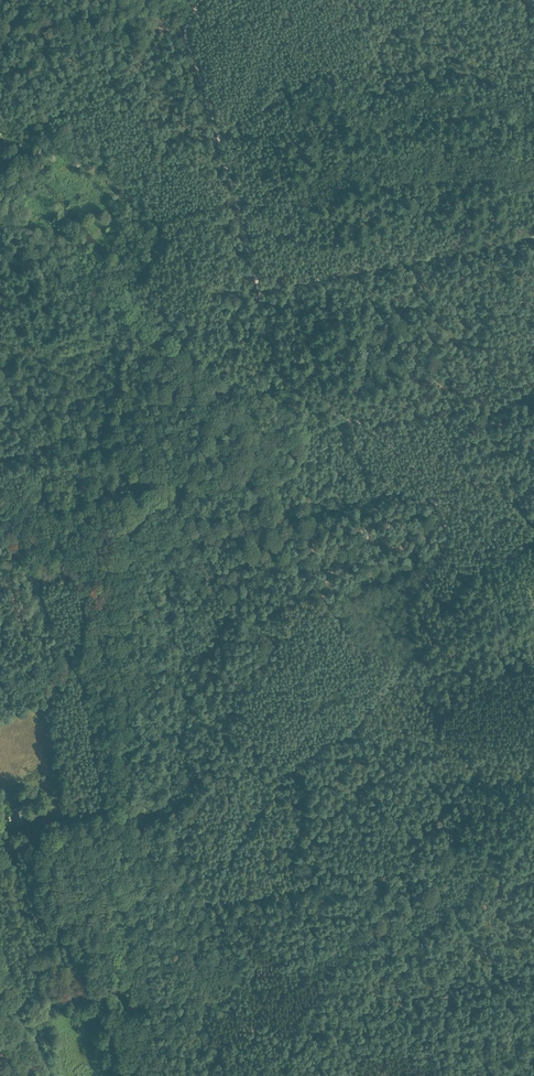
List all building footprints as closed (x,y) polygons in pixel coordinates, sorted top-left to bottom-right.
[(23,808),(13,810),(16,824),(26,822),(23,808)]
